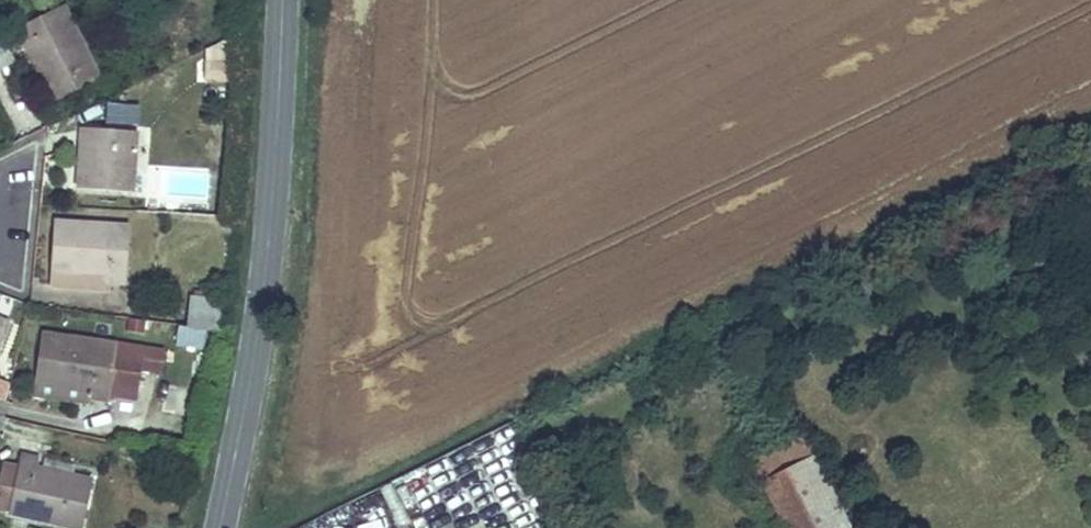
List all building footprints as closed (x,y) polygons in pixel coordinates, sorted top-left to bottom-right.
[(100,81),(64,6),(7,34),(16,51),(28,46),(56,102),(100,81)] [(196,44),(197,85),(231,84),(230,43),(196,44)] [(132,192),(136,133),(81,130),(79,148),(84,148),(83,168),(78,168),(76,188),(132,192)] [(125,286),(129,227),(53,222),(50,270),(108,275),(108,284),(125,286)] [(108,284),(108,275),(50,270),(49,287),(107,291),(108,284)] [(222,311),(223,302),(192,299),(192,306),(191,307),(195,308),(222,311)] [(219,331),(222,311),(195,308),(192,327),(219,331)] [(9,322),(0,318),(0,345),(9,322)] [(136,400),(143,350),(42,335),(34,383),(91,391),(91,392),(90,403),(108,405),(109,397),(136,400)] [(10,383),(0,381),(0,398),(5,400),(10,383)] [(90,403),(91,392),(91,391),(34,383),(32,397),(85,406),(85,402),(90,403)] [(802,436),(753,460),(787,527),(849,527),(802,436)] [(92,482),(37,471),(39,459),(20,455),(17,468),(9,510),(8,515),(72,527),(82,527),(92,482)] [(17,468),(3,465),(0,483),(0,508),(9,510),(17,468)]
